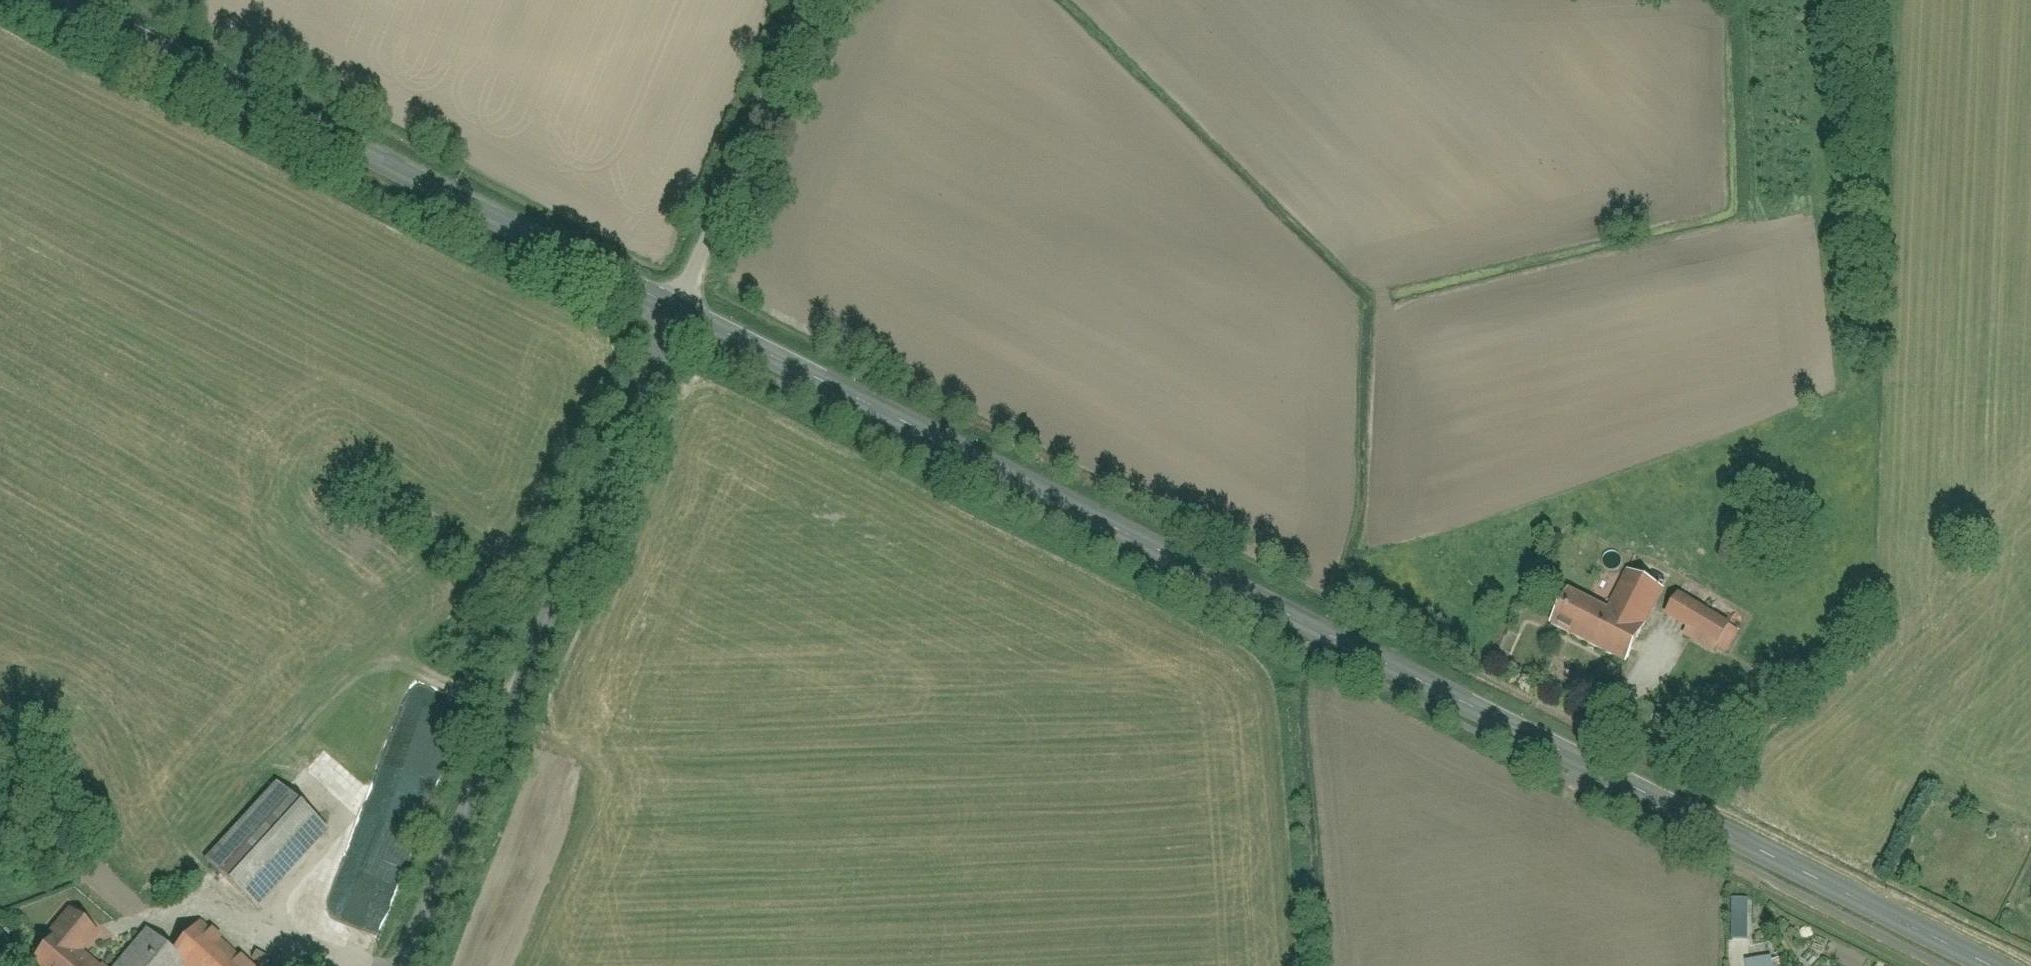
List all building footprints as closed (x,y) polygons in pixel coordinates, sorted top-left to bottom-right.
[(1579,589),(1559,627),(1631,665),(1669,596),(1632,576),(1614,608),(1579,589)] [(1693,589),(1674,621),(1723,649),(1742,617),(1693,589)] [(280,785),(212,860),(267,909),(334,834),(280,785)] [(1753,890),(1739,889),(1737,915),(1752,916),(1753,890)] [(96,960),(111,942),(77,914),(57,939),(58,939),(36,965),(103,965),(96,960)] [(220,917),(184,958),(193,965),(276,965),(220,917)] [(189,964),(150,932),(122,965),(187,965),(189,964)] [(1748,955),(1749,965),(1779,965),(1778,952),(1748,955)]
